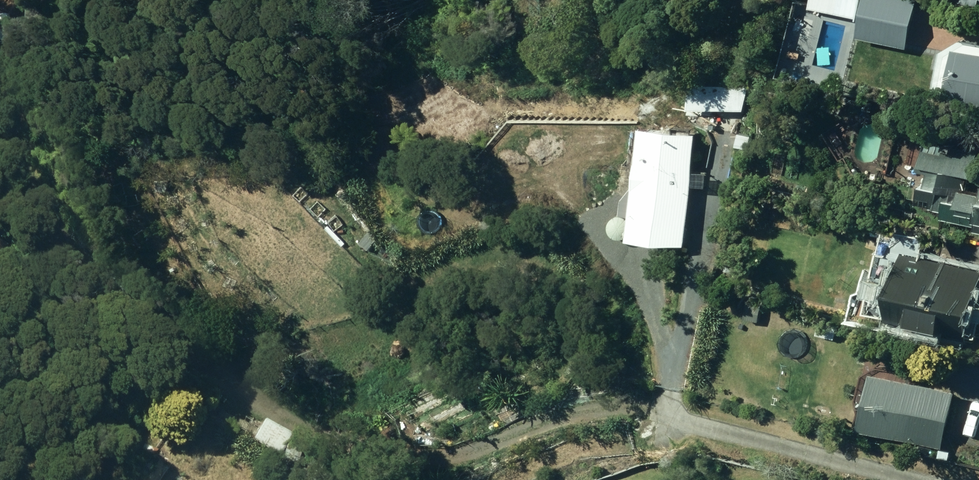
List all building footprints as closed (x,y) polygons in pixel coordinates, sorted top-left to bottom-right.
[(861,15),(864,0),(816,0),(815,4),(861,15)] [(911,44),(921,0),(871,0),(864,33),(911,44)] [(978,100),(978,47),(965,45),(954,95),(978,100)] [(638,236),(692,242),(706,129),(652,122),(638,236)] [(974,184),(978,160),(978,149),(952,143),(952,148),(930,142),(926,165),(937,167),(933,182),(927,180),(922,199),(950,206),(948,214),(978,222),(978,185),(974,184)] [(345,240),(359,227),(347,215),(333,228),(345,240)] [(968,338),(978,292),(978,266),(908,249),(891,320),(968,338)] [(730,267),(745,271),(748,257),(734,253),(730,267)] [(869,426),(949,445),(963,389),(883,369),(869,426)] [(239,432),(280,456),(289,442),(258,424),(262,419),(247,410),(244,417),(246,418),(239,432)]
